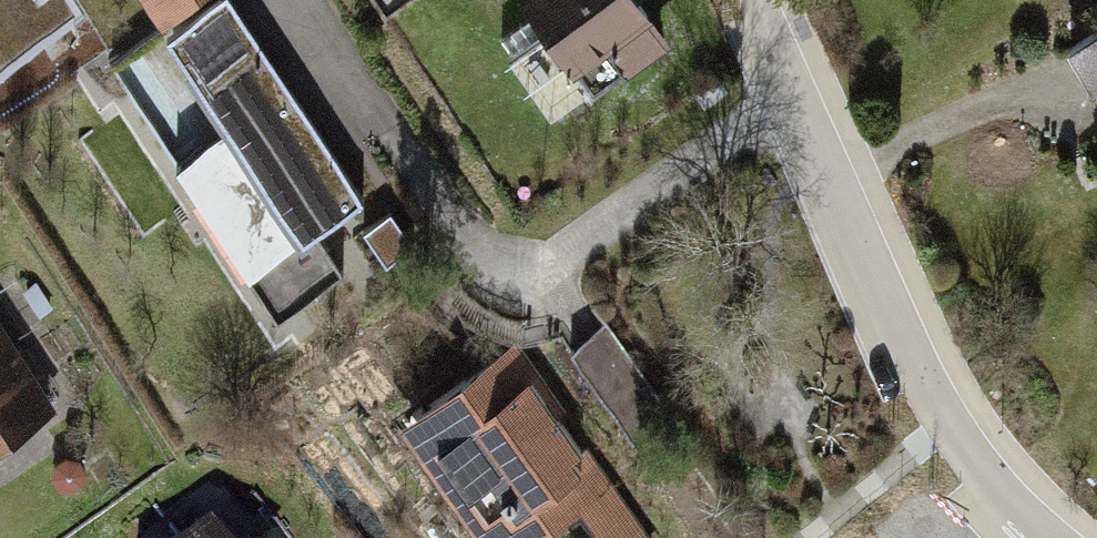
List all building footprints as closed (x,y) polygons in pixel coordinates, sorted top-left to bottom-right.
[(66,20),(53,0),(0,0),(0,63),(66,20)] [(142,52),(216,9),(210,0),(112,0),(142,52)] [(635,0),(513,0),(582,95),(663,38),(635,0)] [(356,236),(216,9),(142,52),(97,83),(242,309),(356,236)] [(0,319),(0,435),(54,397),(0,319)] [(523,362),(395,452),(455,537),(647,537),(523,362)] [(223,509),(187,537),(246,537),(223,509)]
